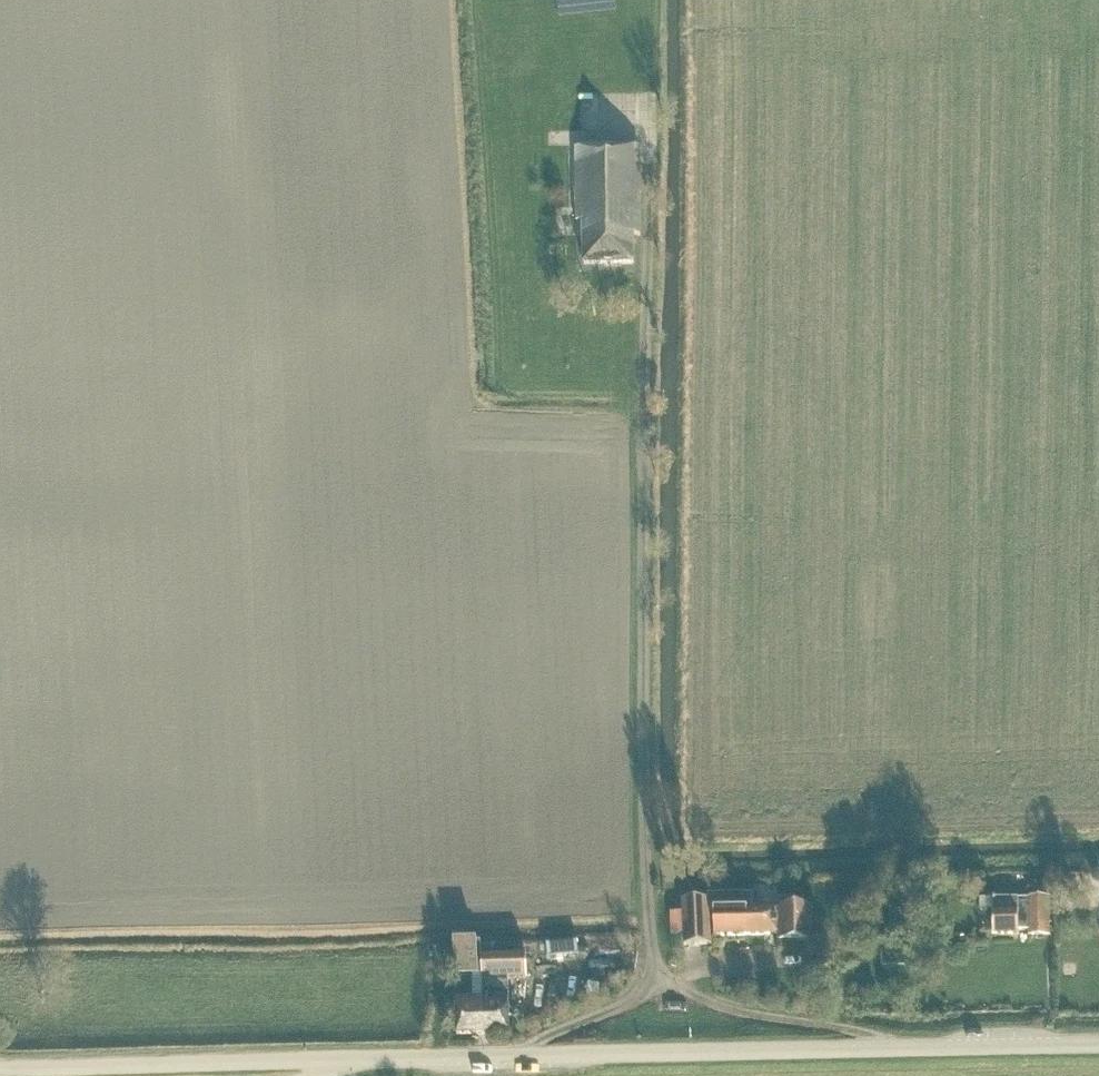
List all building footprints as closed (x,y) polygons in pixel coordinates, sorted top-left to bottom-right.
[(633,236),(639,236),(638,147),(575,148),(576,222),(582,222),(583,264),(633,264),(633,236)] [(778,942),(811,941),(811,907),(752,909),(751,894),(707,895),(708,901),(681,902),(683,946),(710,945),(708,911),(714,911),(714,936),(778,934),(778,942)] [(1047,935),(1047,898),(1029,898),(1029,900),(1017,900),(1017,899),(993,899),(992,912),(992,935),(1017,935),(1017,930),(1028,930),(1028,935),(1047,935)] [(481,957),(482,957),(482,943),(454,944),(454,976),(481,976),(481,975),(481,974),(481,957)] [(578,958),(578,944),(546,945),(547,959),(578,958)] [(509,1034),(508,998),(507,978),(526,978),(525,956),(482,957),(481,957),(481,974),(481,975),(481,976),(482,998),(483,1035),(509,1034)] [(456,1036),(483,1035),(482,998),(456,999),(456,1036)]
